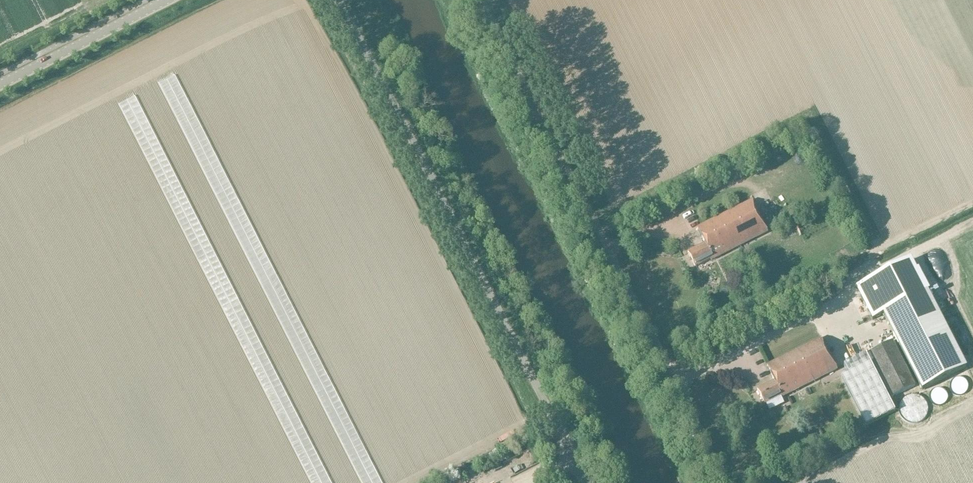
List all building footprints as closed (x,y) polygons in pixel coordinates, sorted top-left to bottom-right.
[(711,260),(768,232),(752,201),(698,228),(706,244),(688,253),(695,267),(710,259),(711,260)] [(775,201),(769,205),(773,211),(779,207),(775,201)] [(912,260),(856,288),(871,319),(882,314),(927,292),(912,260)] [(965,366),(927,292),(882,314),(919,390),(965,366)] [(781,398),(838,369),(822,338),(768,365),(776,381),(757,390),(764,404),(780,396),(781,398)] [(915,385),(892,341),(869,353),(873,361),(892,397),(915,385)] [(869,353),(844,366),(848,374),(841,378),(866,427),(895,412),(870,363),(873,361),(869,353)]
